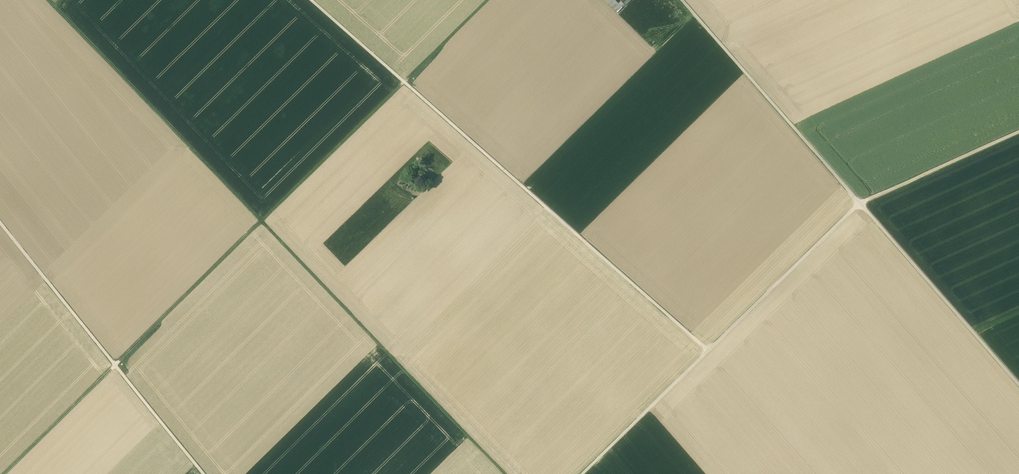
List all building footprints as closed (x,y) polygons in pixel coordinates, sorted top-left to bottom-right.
[(621,2),(618,4),(618,5),(614,9),(617,12),(624,4),(623,3),(621,2)]
